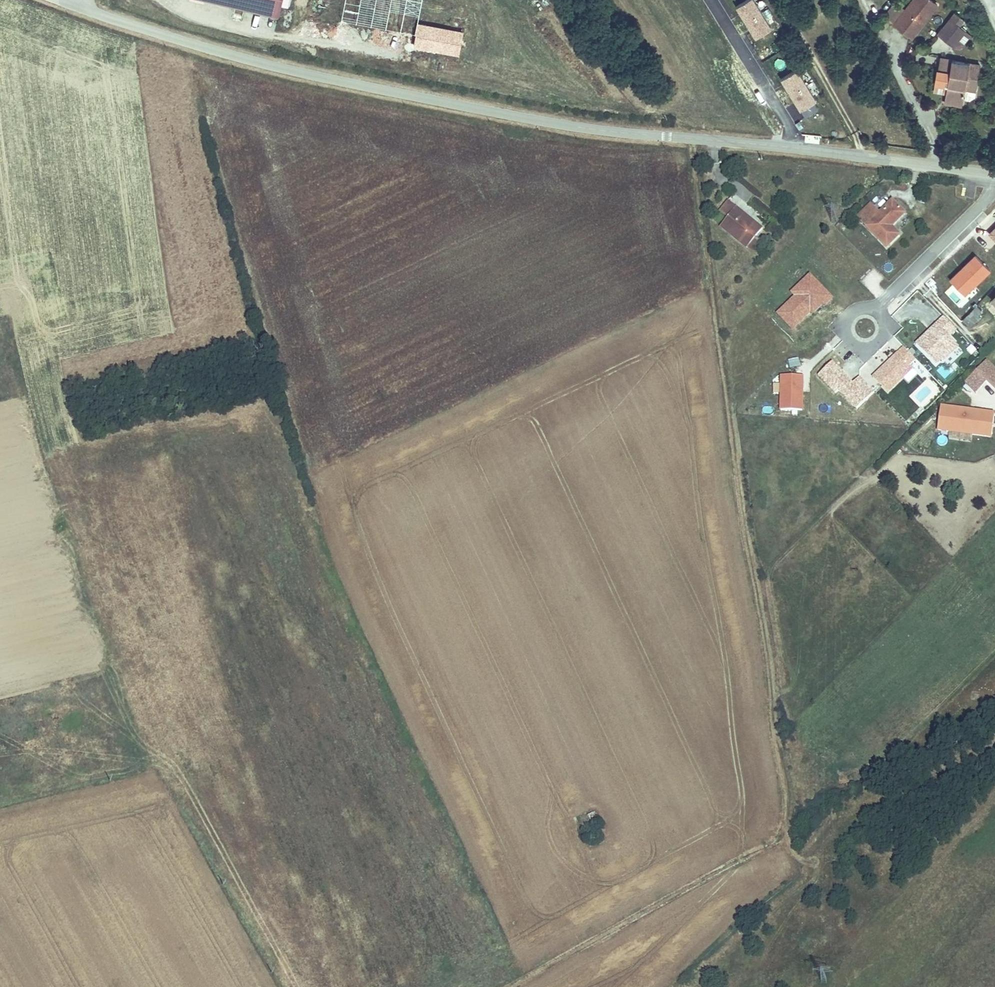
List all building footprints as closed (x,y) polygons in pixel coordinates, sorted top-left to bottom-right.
[(202,1),(218,5),(218,2),(280,15),(283,0),(202,0),(202,1)] [(756,0),(739,0),(735,2),(754,33),(770,23),(756,0)] [(882,14),(912,36),(936,4),(931,0),(910,0),(904,8),(894,0),(892,0),(882,14)] [(218,2),(218,5),(280,18),(280,15),(218,2)] [(941,28),(936,35),(952,49),(964,35),(958,29),(960,25),(951,17),(943,27),(941,28)] [(940,56),(937,74),(948,76),(946,83),(944,99),(961,103),(964,87),(974,89),(978,63),(940,56)] [(815,95),(796,64),(780,74),(805,113),(817,105),(812,97),(815,95)] [(948,76),(937,74),(935,82),(946,83),(948,76)] [(871,202),(858,215),(886,243),(899,230),(892,223),(905,210),(893,198),(880,211),(871,202)] [(730,199),(721,209),(729,216),(721,226),(747,248),(764,227),(730,199)] [(986,233),(994,242),(994,223),(986,233)] [(964,294),(990,269),(973,252),(948,277),(964,294)] [(862,280),(869,288),(883,276),(876,268),(862,280)] [(976,304),(961,317),(968,325),(983,313),(976,304)] [(953,350),(948,345),(955,338),(950,334),(957,327),(945,314),(917,341),(937,362),(942,357),(944,358),(953,350)] [(890,390),(915,366),(911,362),(917,356),(906,345),(875,375),(890,390)] [(994,390),(994,367),(985,358),(963,382),(975,393),(986,381),(994,390)] [(947,368),(943,364),(936,370),(945,381),(959,368),(954,362),(947,368)] [(781,375),(780,410),(802,411),(803,375),(781,375)] [(936,432),(991,436),(993,409),(938,405),(936,432)]
